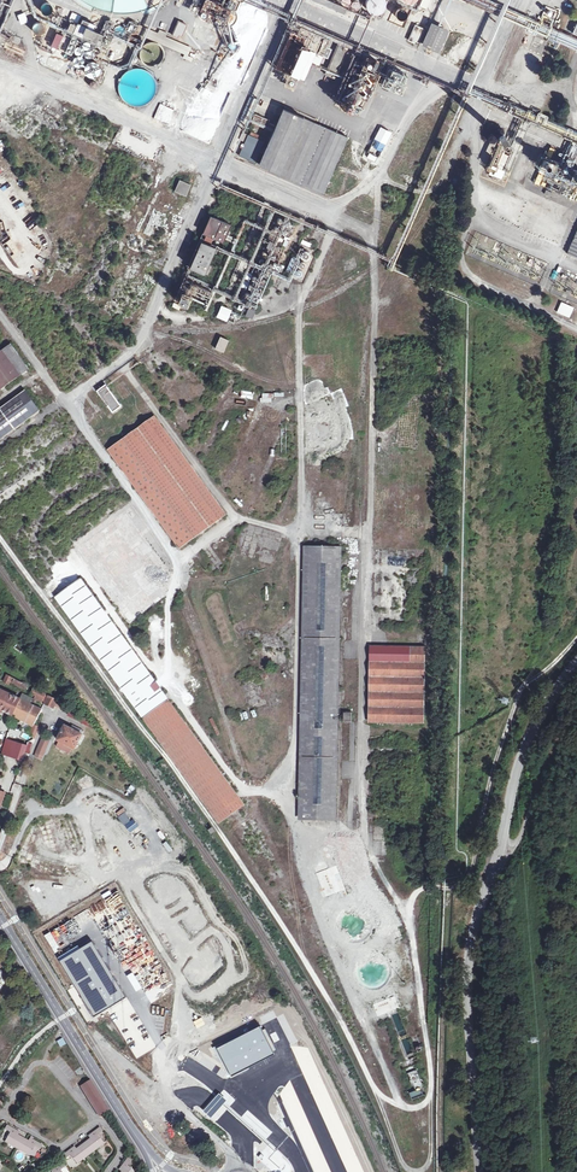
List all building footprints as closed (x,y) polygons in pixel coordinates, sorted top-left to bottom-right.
[(0,8),(0,13),(5,15),(12,0),(4,0),(0,8)] [(144,0),(71,0),(128,13),(146,8),(144,0)] [(206,0),(205,0),(200,10),(224,21),(228,11),(212,4),(212,3),(206,0)] [(360,0),(359,0),(352,2),(354,9),(362,7),(360,0)] [(380,17),(391,2),(389,0),(369,0),(365,6),(380,17)] [(420,6),(427,9),(431,0),(422,0),(420,6)] [(51,3),(43,5),(45,15),(53,13),(51,3)] [(81,17),(64,9),(56,26),(98,45),(102,35),(92,31),(94,26),(82,20),(80,25),(78,24),(81,17)] [(404,26),(408,14),(394,9),(390,21),(404,26)] [(25,12),(18,15),(21,24),(29,22),(25,12)] [(449,29),(430,21),(420,44),(438,52),(449,29)] [(186,26),(177,22),(170,36),(177,39),(178,37),(181,38),(186,26)] [(467,26),(463,24),(459,33),(463,35),(467,26)] [(327,40),(292,25),(273,68),(295,78),(296,77),(302,80),(310,62),(317,65),(327,40)] [(422,30),(413,26),(407,41),(412,43),(413,41),(416,43),(422,30)] [(217,36),(199,28),(195,36),(213,45),(217,36)] [(56,34),(51,47),(56,49),(62,37),(56,34)] [(533,37),(529,46),(541,52),(545,43),(533,37)] [(346,49),(337,45),(324,75),(333,79),(346,49)] [(72,59),(56,52),(49,67),(65,74),(72,59)] [(381,63),(375,61),(371,70),(377,73),(381,63)] [(268,121),(253,114),(249,122),(271,133),(257,165),(321,193),(346,137),(282,109),(274,126),(267,122),(268,121)] [(541,112),(536,121),(544,124),(548,116),(541,112)] [(389,134),(378,128),(365,152),(376,157),(389,134)] [(261,144),(245,137),(236,157),(252,164),(261,144)] [(512,147),(496,140),(485,166),(489,168),(486,173),(500,179),(506,162),(512,147)] [(99,147),(96,156),(130,166),(132,158),(99,147)] [(549,147),(545,156),(550,158),(554,149),(549,147)] [(558,151),(555,160),(550,170),(546,168),(542,176),(571,188),(574,180),(565,176),(569,166),(573,158),(568,156),(558,151)] [(545,156),(538,153),(534,162),(541,166),(546,168),(550,170),(555,160),(550,158),(545,156)] [(546,168),(541,166),(533,183),(539,185),(540,184),(544,186),(545,183),(540,181),(542,176),(546,168)] [(569,166),(565,176),(574,180),(576,181),(576,169),(569,166)] [(574,180),(571,188),(567,197),(573,200),(574,199),(576,200),(576,197),(576,196),(576,193),(576,181),(574,180)] [(178,181),(174,191),(184,196),(188,186),(178,181)] [(212,218),(205,235),(221,242),(228,225),(212,218)] [(567,254),(576,258),(576,230),(567,254)] [(303,239),(301,243),(310,247),(312,243),(303,239)] [(214,248),(199,241),(188,267),(202,274),(214,248)] [(246,305),(259,309),(271,269),(279,272),(281,265),(273,262),(269,273),(256,268),(254,274),(248,272),(246,280),(244,280),(238,299),(247,302),(246,305)] [(555,280),(559,272),(556,270),(554,270),(550,278),(555,280)] [(506,279),(503,277),(498,288),(502,289),(506,279)] [(525,286),(522,285),(517,296),(520,297),(525,286)] [(189,304),(193,296),(186,293),(182,302),(189,304)] [(574,306),(561,301),(557,312),(569,317),(574,306)] [(174,302),(172,307),(179,310),(181,306),(174,302)] [(216,317),(227,322),(233,309),(222,305),(216,317)] [(253,310),(247,307),(243,316),(249,319),(253,310)] [(219,338),(213,349),(221,353),(226,341),(219,338)] [(2,351),(19,375),(27,370),(9,345),(2,351)] [(0,352),(0,389),(19,375),(2,351),(0,352)] [(104,386),(95,392),(111,414),(119,407),(104,386)] [(242,391),(241,398),(253,400),(254,392),(242,391)] [(0,409),(0,438),(38,411),(23,392),(0,409)] [(151,419),(107,450),(178,550),(223,517),(151,419)] [(316,426),(315,439),(328,439),(328,426),(316,426)] [(305,549),(299,820),(330,821),(336,549),(305,549)] [(77,580),(53,598),(124,696),(217,823),(242,805),(78,579),(77,580)] [(20,653),(24,649),(17,643),(14,647),(20,653)] [(370,647),(369,722),(421,723),(423,649),(370,647)] [(7,674),(4,681),(10,685),(11,682),(25,689),(26,690),(28,685),(7,674)] [(34,687),(34,688),(32,693),(36,695),(35,698),(42,702),(46,693),(34,687)] [(0,690),(0,712),(4,713),(5,711),(13,716),(21,699),(2,690),(3,689),(1,688),(0,690)] [(21,699),(31,704),(33,699),(23,694),(21,699)] [(72,707),(49,695),(44,703),(46,704),(55,709),(56,706),(87,722),(89,717),(72,708),(72,707)] [(21,699),(13,716),(34,726),(30,734),(34,739),(39,727),(35,726),(43,710),(31,704),(21,699)] [(83,734),(66,726),(58,740),(76,748),(83,734)] [(42,761),(50,741),(42,737),(34,757),(42,761)] [(4,752),(1,761),(8,764),(11,756),(14,756),(19,743),(7,738),(4,752)] [(22,761),(28,746),(19,743),(14,756),(15,757),(22,761)] [(118,819),(125,826),(131,820),(124,813),(118,819)] [(135,820),(125,825),(129,833),(139,828),(135,820)] [(169,852),(173,850),(166,842),(163,845),(169,852)] [(374,938),(367,941),(369,947),(377,944),(377,945),(381,947),(390,943),(392,940),(391,939),(399,936),(397,929),(389,932),(389,931),(385,930),(376,933),(374,938)] [(90,941),(59,960),(95,1016),(126,997),(90,941)] [(1,980),(5,982),(8,976),(0,971),(0,981),(1,980)] [(391,996),(369,1004),(374,1015),(395,1007),(391,996)] [(260,1025),(217,1049),(231,1077),(274,1053),(260,1025)] [(413,1069),(405,1072),(412,1089),(405,1092),(408,1099),(419,1094),(417,1089),(419,1085),(413,1069)] [(109,1109),(91,1080),(81,1085),(99,1114),(109,1109)] [(211,1118),(226,1100),(219,1093),(203,1112),(211,1118)] [(20,1132),(7,1125),(5,1129),(10,1132),(6,1140),(32,1153),(36,1146),(41,1149),(44,1144),(31,1138),(30,1140),(19,1134),(20,1132)] [(198,1131),(192,1125),(189,1128),(195,1134),(198,1131)] [(101,1131),(99,1127),(88,1135),(90,1137),(76,1147),(74,1145),(63,1154),(66,1157),(71,1153),(78,1162),(102,1143),(96,1134),(101,1131)] [(137,1171),(128,1165),(132,1160),(128,1157),(120,1168),(122,1170),(120,1171),(137,1171)] [(63,1162),(52,1170),(53,1171),(62,1171),(60,1169),(65,1165),(63,1162)]
